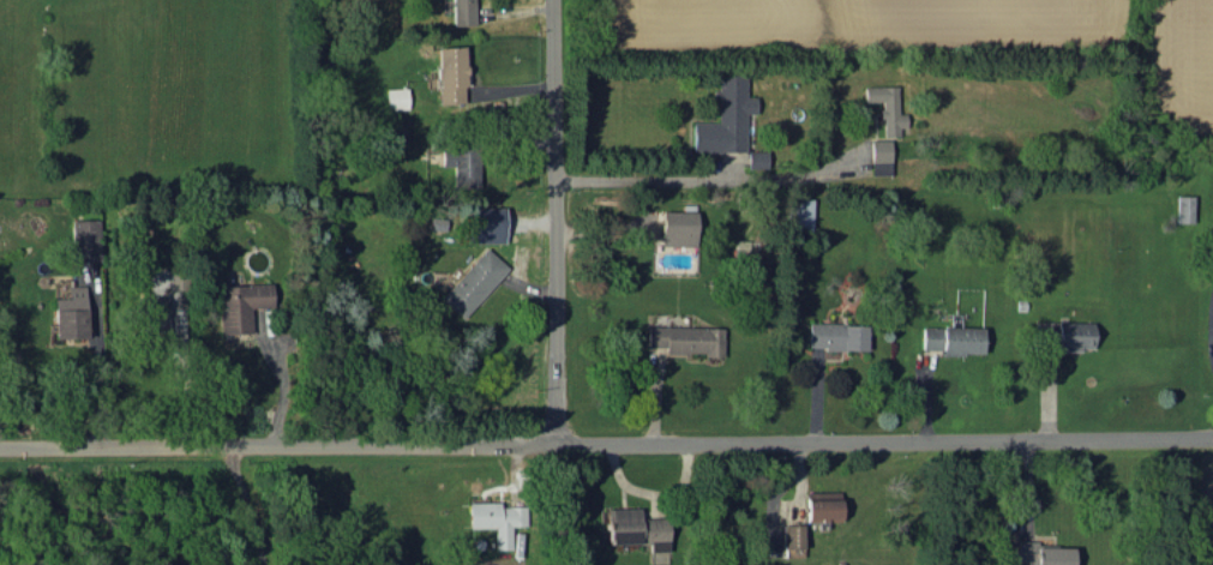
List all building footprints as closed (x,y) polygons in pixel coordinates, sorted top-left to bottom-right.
[(473,23),(472,0),(450,0),(451,24),(473,23)] [(437,103),(464,102),(463,45),(435,46),(437,103)] [(744,151),(743,112),(754,112),(754,96),(744,96),(744,73),(716,73),(717,89),(711,89),(711,103),(716,102),(716,121),(691,121),(691,151),(744,151)] [(862,86),(862,101),(879,101),(880,136),(898,135),(898,126),(904,126),(904,112),(896,112),(895,85),(862,86)] [(406,87),(385,88),(386,108),(406,107),(406,87)] [(403,124),(386,124),(387,144),(404,144),(403,124)] [(889,139),(869,139),(870,175),(890,174),(889,139)] [(452,166),(451,186),(476,187),(477,143),(440,142),(439,165),(452,166)] [(765,150),(746,150),(746,167),(765,167),(765,150)] [(1175,221),(1192,221),(1192,195),(1175,195),(1175,221)] [(811,198),(788,198),(788,230),(810,230),(811,198)] [(503,207),(473,207),(473,220),(467,220),(466,242),(502,243),(503,207)] [(659,244),(693,245),(694,211),(660,210),(659,244)] [(99,260),(98,218),(70,219),(71,260),(99,260)] [(438,297),(461,317),(507,267),(484,246),(438,297)] [(170,290),(181,290),(181,274),(170,274),(170,290)] [(218,284),(218,333),(251,333),(250,307),(272,307),(272,283),(218,284)] [(86,336),(84,285),(66,285),(66,297),(52,298),(53,337),(86,336)] [(145,295),(147,329),(168,328),(166,294),(145,295)] [(1092,322),(1037,321),(1036,348),(1092,349),(1092,322)] [(866,348),(866,323),(806,323),(806,348),(866,348)] [(721,326),(646,325),(646,346),(663,346),(663,353),(721,354),(721,326)] [(920,349),(940,350),(940,353),(982,354),(983,327),(921,326),(920,349)] [(804,521),(839,520),(838,490),(803,491),(804,521)] [(499,500),(466,501),(467,527),(493,526),(493,548),(510,547),(509,525),(525,525),(524,504),(499,505),(499,500)] [(667,550),(666,516),(638,517),(638,507),(605,508),(606,543),(648,542),(648,551),(667,550)] [(783,548),(803,547),(802,523),(782,523),(783,548)] [(1027,560),(1027,564),(1071,564),(1072,546),(1035,545),(1035,540),(1016,539),(1015,560),(1027,560)]
